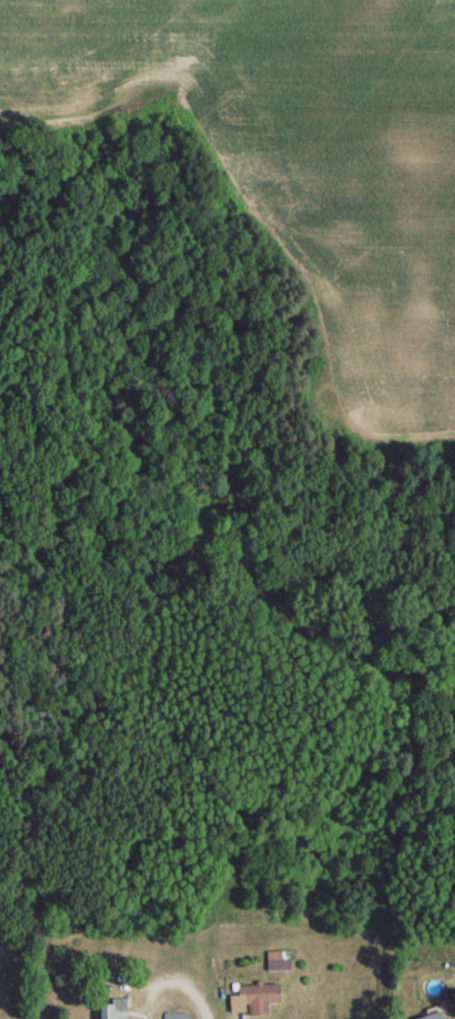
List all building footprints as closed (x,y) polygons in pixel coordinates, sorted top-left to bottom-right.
[(266,957),(266,977),(288,977),(288,966),(279,966),(279,957),(266,957)] [(237,1000),(228,1000),(229,1018),(267,1018),(267,1008),(279,1008),(278,989),(237,990),(237,1000)] [(126,1004),(98,1004),(98,1018),(126,1018),(126,1004)]
